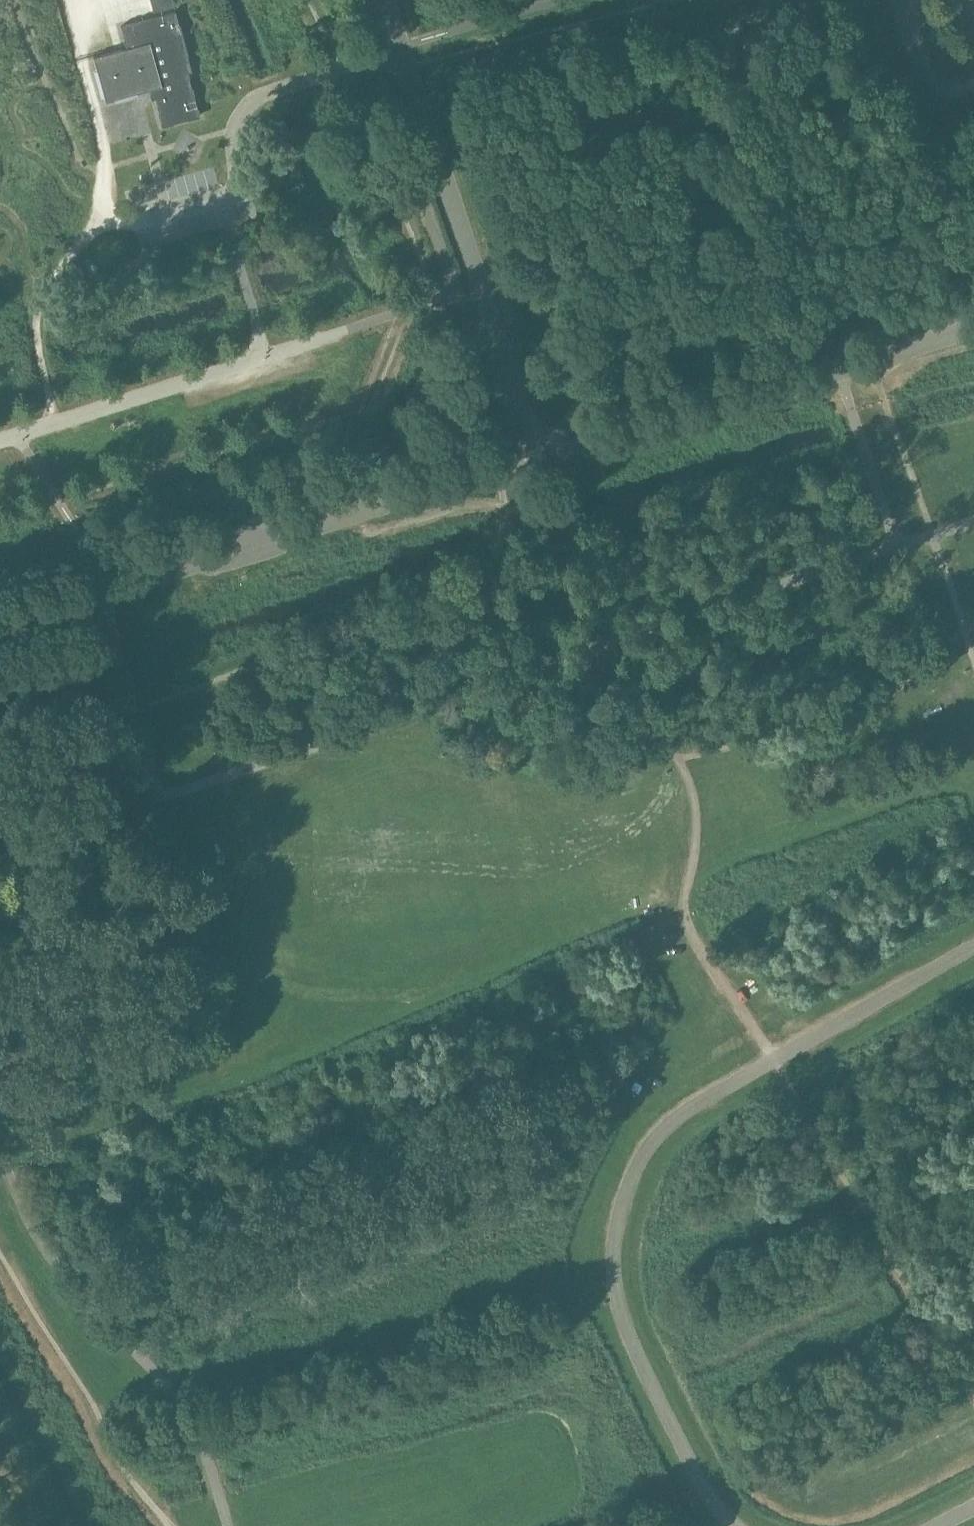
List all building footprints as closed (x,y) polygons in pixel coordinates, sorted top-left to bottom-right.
[(171,0),(150,0),(152,10),(172,5),(171,0)] [(188,90),(186,83),(183,72),(190,71),(174,11),(121,25),(128,49),(93,58),(105,103),(112,101),(151,91),(153,100),(160,129),(195,120),(188,90)]
